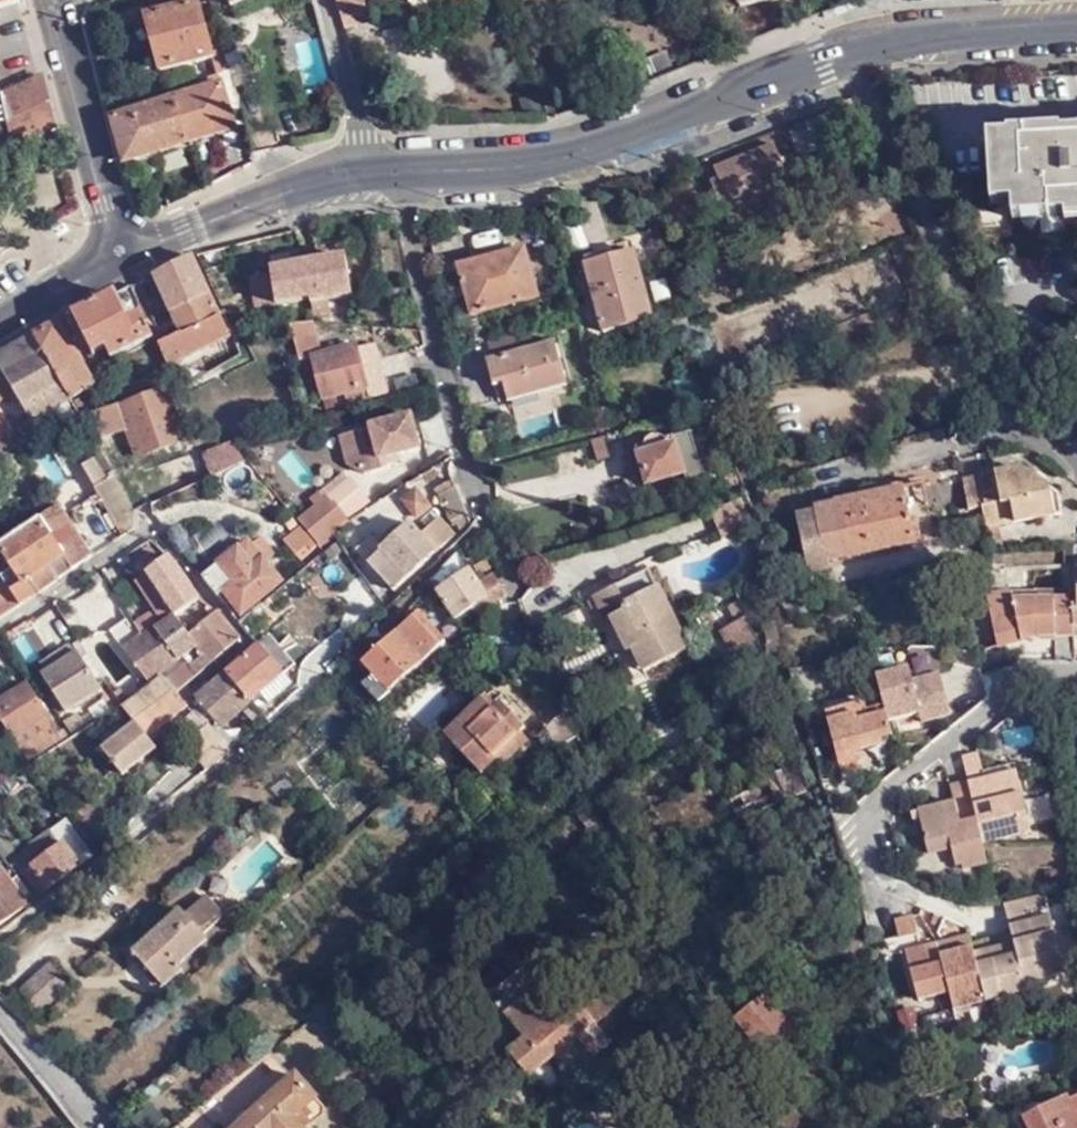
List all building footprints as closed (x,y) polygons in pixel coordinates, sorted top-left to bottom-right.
[(231,8),(227,0),(207,0),(207,1),(211,16),(231,8)] [(341,26),(353,23),(351,15),(368,10),(365,0),(334,0),(334,2),(341,26)] [(223,55),(211,16),(207,1),(150,18),(163,70),(223,55)] [(343,30),(365,114),(373,112),(365,86),(353,28),(343,30)] [(673,69),(665,50),(625,66),(632,85),(673,69)] [(232,127),(215,75),(191,82),(194,93),(171,100),(185,143),(232,127)] [(0,85),(0,158),(59,129),(46,76),(5,95),(0,85)] [(114,119),(126,162),(185,143),(171,100),(114,119)] [(1061,138),(1060,135),(1008,138),(1008,142),(987,143),(991,209),(1012,207),(1014,222),(1065,219),(1066,225),(1076,224),(1076,137),(1061,138)] [(727,188),(718,192),(734,229),(801,201),(775,144),(718,169),(722,180),(727,188)] [(715,183),(718,192),(727,188),(722,180),(715,183)] [(195,254),(157,272),(188,328),(169,339),(179,354),(180,356),(235,327),(227,311),(195,254)] [(274,274),(280,303),(311,297),(314,301),(354,294),(346,254),(273,267),(274,274)] [(467,318),(534,304),(523,254),(457,268),(467,318)] [(609,339),(654,325),(636,259),(616,263),(618,269),(591,277),(609,339)] [(263,307),(280,303),(274,274),(258,277),(263,307)] [(96,350),(91,354),(99,367),(160,333),(133,284),(74,314),(96,350)] [(314,319),(293,317),(304,363),(310,360),(307,350),(321,347),(314,319)] [(92,377),(58,322),(34,333),(72,395),(98,380),(95,376),(92,377)] [(34,333),(0,354),(0,400),(1,402),(30,447),(31,448),(34,446),(52,434),(40,416),(72,395),(34,333)] [(568,380),(558,343),(494,360),(498,376),(506,374),(510,394),(568,380)] [(390,393),(378,348),(361,353),(358,347),(314,358),(325,400),(330,399),(333,409),(370,400),(370,398),(390,393)] [(165,444),(184,437),(168,388),(97,412),(104,435),(129,426),(139,452),(165,444)] [(85,392),(74,397),(87,418),(95,414),(85,392)] [(30,447),(1,402),(0,402),(0,466),(30,447)] [(362,474),(380,470),(390,464),(388,457),(397,455),(418,449),(408,416),(367,427),(368,429),(338,437),(345,463),(362,474)] [(55,434),(52,434),(34,446),(72,504),(92,490),(55,434)] [(186,446),(184,437),(165,444),(167,452),(186,446)] [(234,440),(216,444),(217,445),(219,452),(207,458),(213,473),(247,458),(234,440)] [(650,493),(686,481),(674,444),(668,448),(659,445),(654,446),(649,450),(647,454),(640,455),(642,464),(631,467),(637,486),(647,482),(650,493)] [(219,452),(217,445),(204,451),(207,458),(219,452)] [(118,468),(105,447),(87,460),(127,523),(145,511),(118,468)] [(390,464),(398,459),(397,455),(388,457),(390,464)] [(1053,515),(1047,488),(1015,468),(970,477),(974,506),(980,505),(983,517),(988,517),(990,527),(1053,515)] [(974,506),(970,477),(962,478),(967,508),(974,506)] [(474,522),(455,478),(435,487),(453,523),(457,521),(463,532),(474,522)] [(862,496),(880,493),(878,485),(860,490),(862,496)] [(904,487),(880,493),(862,496),(837,502),(837,504),(818,508),(818,513),(797,517),(812,575),(832,571),(831,563),(916,543),(915,541),(921,538),(917,520),(912,522),(904,487)] [(429,508),(417,489),(403,498),(414,516),(429,508)] [(60,494),(0,534),(0,540),(13,558),(3,566),(7,573),(0,578),(0,609),(94,545),(60,494)] [(330,531),(347,518),(332,501),(331,502),(324,495),(295,519),(300,525),(315,543),(330,531)] [(111,520),(97,498),(86,505),(100,527),(111,520)] [(725,543),(755,530),(745,505),(715,517),(725,543)] [(455,531),(438,515),(421,533),(408,521),(382,548),(384,551),(371,565),(395,591),(455,531)] [(320,550),(335,538),(330,531),(315,543),(320,549),(320,550)] [(265,533),(256,540),(269,558),(277,551),(265,533)] [(318,551),(303,533),(290,542),(300,556),(310,549),(314,553),(318,551)] [(253,536),(206,570),(217,584),(221,580),(226,586),(241,608),(283,580),(269,558),(256,540),(253,536)] [(0,540),(0,562),(3,566),(13,558),(0,540)] [(203,590),(169,547),(147,563),(168,594),(156,602),(136,617),(145,630),(176,609),(203,590)] [(168,594),(147,563),(134,571),(156,602),(168,594)] [(465,570),(433,592),(452,621),(472,608),(476,614),(504,594),(493,577),(477,588),(465,570)] [(631,580),(618,587),(595,598),(608,623),(614,621),(628,653),(633,651),(642,647),(649,661),(684,644),(669,609),(676,605),(668,586),(664,587),(658,572),(653,575),(650,571),(631,580)] [(614,577),(618,587),(631,580),(627,572),(614,577)] [(221,580),(217,584),(221,589),(226,586),(221,580)] [(1005,593),(986,597),(995,645),(1043,635),(1072,634),(1071,608),(1071,599),(1014,601),(1005,593)] [(266,604),(274,614),(282,608),(274,598),(266,604)] [(266,604),(245,620),(258,637),(280,621),(274,614),(266,604)] [(176,687),(178,685),(242,637),(222,610),(219,607),(188,628),(176,609),(145,630),(143,632),(133,618),(116,631),(140,667),(147,678),(196,645),(202,654),(190,664),(188,661),(167,676),(176,687)] [(743,672),(767,660),(745,608),(733,613),(739,630),(728,634),(740,658),(735,661),(743,672)] [(370,675),(363,681),(379,701),(380,700),(384,704),(415,676),(409,670),(440,641),(414,613),(360,663),(370,675)] [(140,667),(116,631),(109,635),(133,671),(140,667)] [(264,644),(287,675),(298,666),(275,636),(264,644)] [(231,669),(254,701),(263,693),(272,704),(296,686),(287,675),(264,644),(231,669)] [(642,647),(633,651),(643,675),(689,652),(684,644),(649,661),(642,647)] [(41,672),(68,654),(61,647),(37,664),(41,672)] [(94,686),(75,656),(73,651),(68,654),(41,672),(37,675),(63,711),(96,689),(94,686)] [(103,681),(83,651),(75,656),(94,686),(103,681)] [(221,725),(254,701),(231,669),(198,694),(221,725)] [(875,677),(878,688),(883,707),(885,713),(886,718),(886,721),(918,713),(921,722),(948,715),(938,676),(921,681),(911,682),(909,677),(907,669),(875,677)] [(163,675),(120,704),(133,723),(101,748),(122,778),(156,750),(146,735),(185,705),(173,689),(163,675)] [(363,681),(357,686),(374,705),(379,701),(363,681)] [(23,686),(0,702),(0,719),(27,758),(58,736),(23,686)] [(100,695),(110,710),(118,705),(108,689),(100,695)] [(558,690),(537,710),(562,735),(572,724),(558,690)] [(463,716),(442,740),(480,774),(493,759),(489,756),(513,729),(518,723),(494,701),(486,709),(477,701),(463,716)] [(860,770),(888,762),(885,742),(892,742),(889,733),(887,725),(886,721),(886,718),(884,713),(868,718),(866,711),(864,704),(826,713),(836,755),(855,751),(859,764),(860,770)] [(885,713),(883,707),(866,711),(868,718),(884,713),(885,713)] [(196,742),(212,729),(197,710),(186,719),(189,723),(185,726),(196,742)] [(61,723),(69,735),(89,720),(84,713),(78,717),(76,713),(61,723)] [(489,756),(493,759),(498,764),(522,737),(513,729),(489,756)] [(839,768),(859,764),(855,751),(836,755),(839,768)] [(1028,834),(1015,773),(984,780),(981,771),(977,753),(975,754),(962,763),(963,767),(966,782),(968,792),(978,844),(1028,834)] [(962,763),(975,754),(961,758),(962,763)] [(1013,764),(981,771),(984,780),(1015,773),(1013,764)] [(807,791),(797,767),(752,784),(752,789),(740,794),(748,815),(807,791)] [(968,792),(966,782),(948,786),(952,802),(918,810),(926,854),(949,849),(951,865),(958,863),(959,870),(983,865),(980,854),(978,844),(968,792)] [(10,870),(19,882),(23,879),(37,898),(92,855),(67,821),(12,862),(15,867),(10,870)] [(3,861),(15,852),(0,835),(0,856),(3,861)] [(0,868),(0,922),(25,903),(0,868)] [(185,918),(204,937),(223,918),(206,899),(185,918)] [(1056,981),(1040,908),(1000,914),(1005,937),(1015,935),(1016,940),(1006,942),(1007,946),(999,949),(997,944),(966,951),(967,954),(977,1000),(993,996),(995,1003),(1019,998),(1017,990),(1056,981)] [(207,940),(204,937),(185,918),(182,914),(143,950),(136,943),(124,953),(132,960),(128,964),(131,967),(139,961),(167,987),(185,971),(182,965),(207,940)] [(948,1014),(979,1006),(977,1000),(967,954),(936,961),(933,948),(916,951),(908,920),(891,924),(897,956),(901,956),(912,1002),(943,995),(948,1014)] [(964,941),(933,948),(936,961),(967,954),(966,951),(964,941)] [(39,1012),(68,984),(49,965),(20,992),(39,1012)] [(549,1064),(554,1058),(570,1046),(618,1006),(597,981),(558,1013),(528,978),(494,1007),(524,1042),(509,1055),(530,1080),(533,1077),(548,1093),(563,1082),(549,1064)] [(787,1041),(758,1001),(731,1021),(760,1061),(787,1041)] [(500,1062),(509,1055),(524,1042),(494,1007),(470,1027),(500,1062)] [(570,1046),(554,1058),(558,1063),(572,1051),(570,1046)] [(310,1082),(255,1127),(332,1127),(336,1124),(336,1115),(310,1082)] [(1069,1104),(1068,1099),(1024,1118),(1028,1127),(1076,1127),(1076,1100),(1069,1104)] [(788,1114),(773,1123),(777,1127),(797,1127),(788,1114)]
